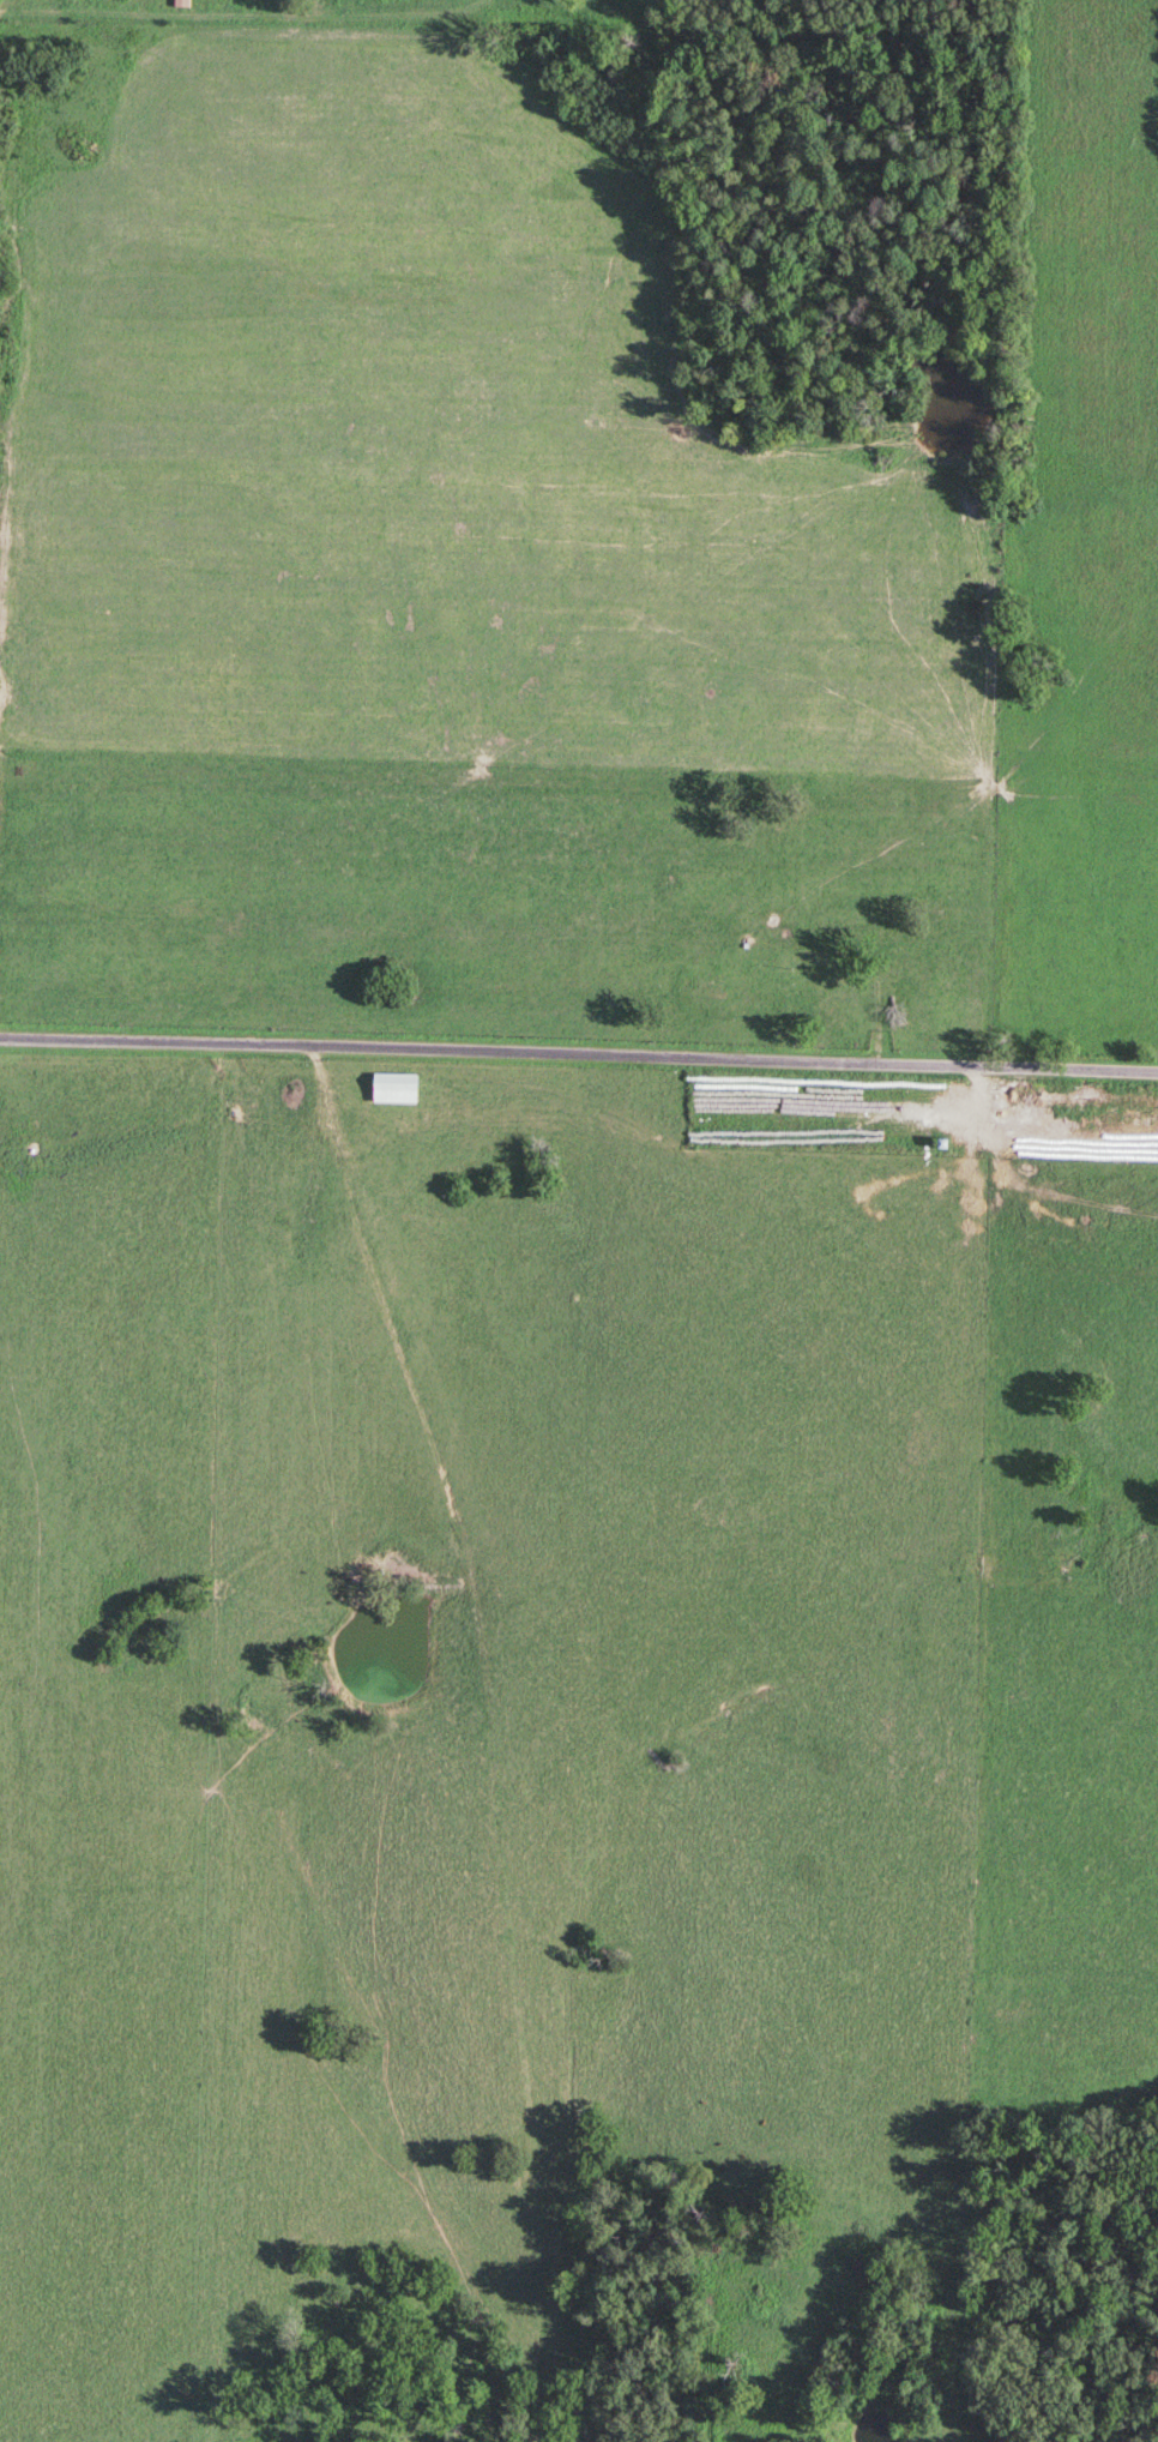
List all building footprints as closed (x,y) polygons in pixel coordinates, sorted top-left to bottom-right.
[(421,1101),(421,1072),(375,1072),(375,1101),(421,1101)]
